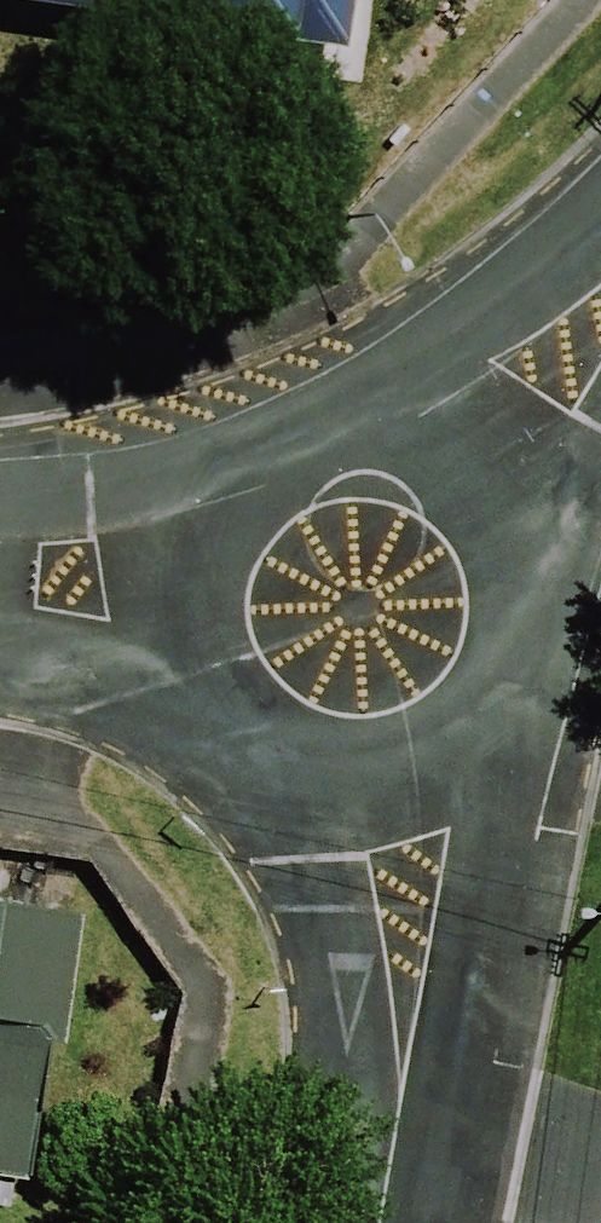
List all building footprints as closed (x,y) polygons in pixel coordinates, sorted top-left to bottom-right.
[(354,34),(359,0),(124,0),(354,34)] [(22,1191),(53,930),(0,923),(0,1188),(22,1191)]
